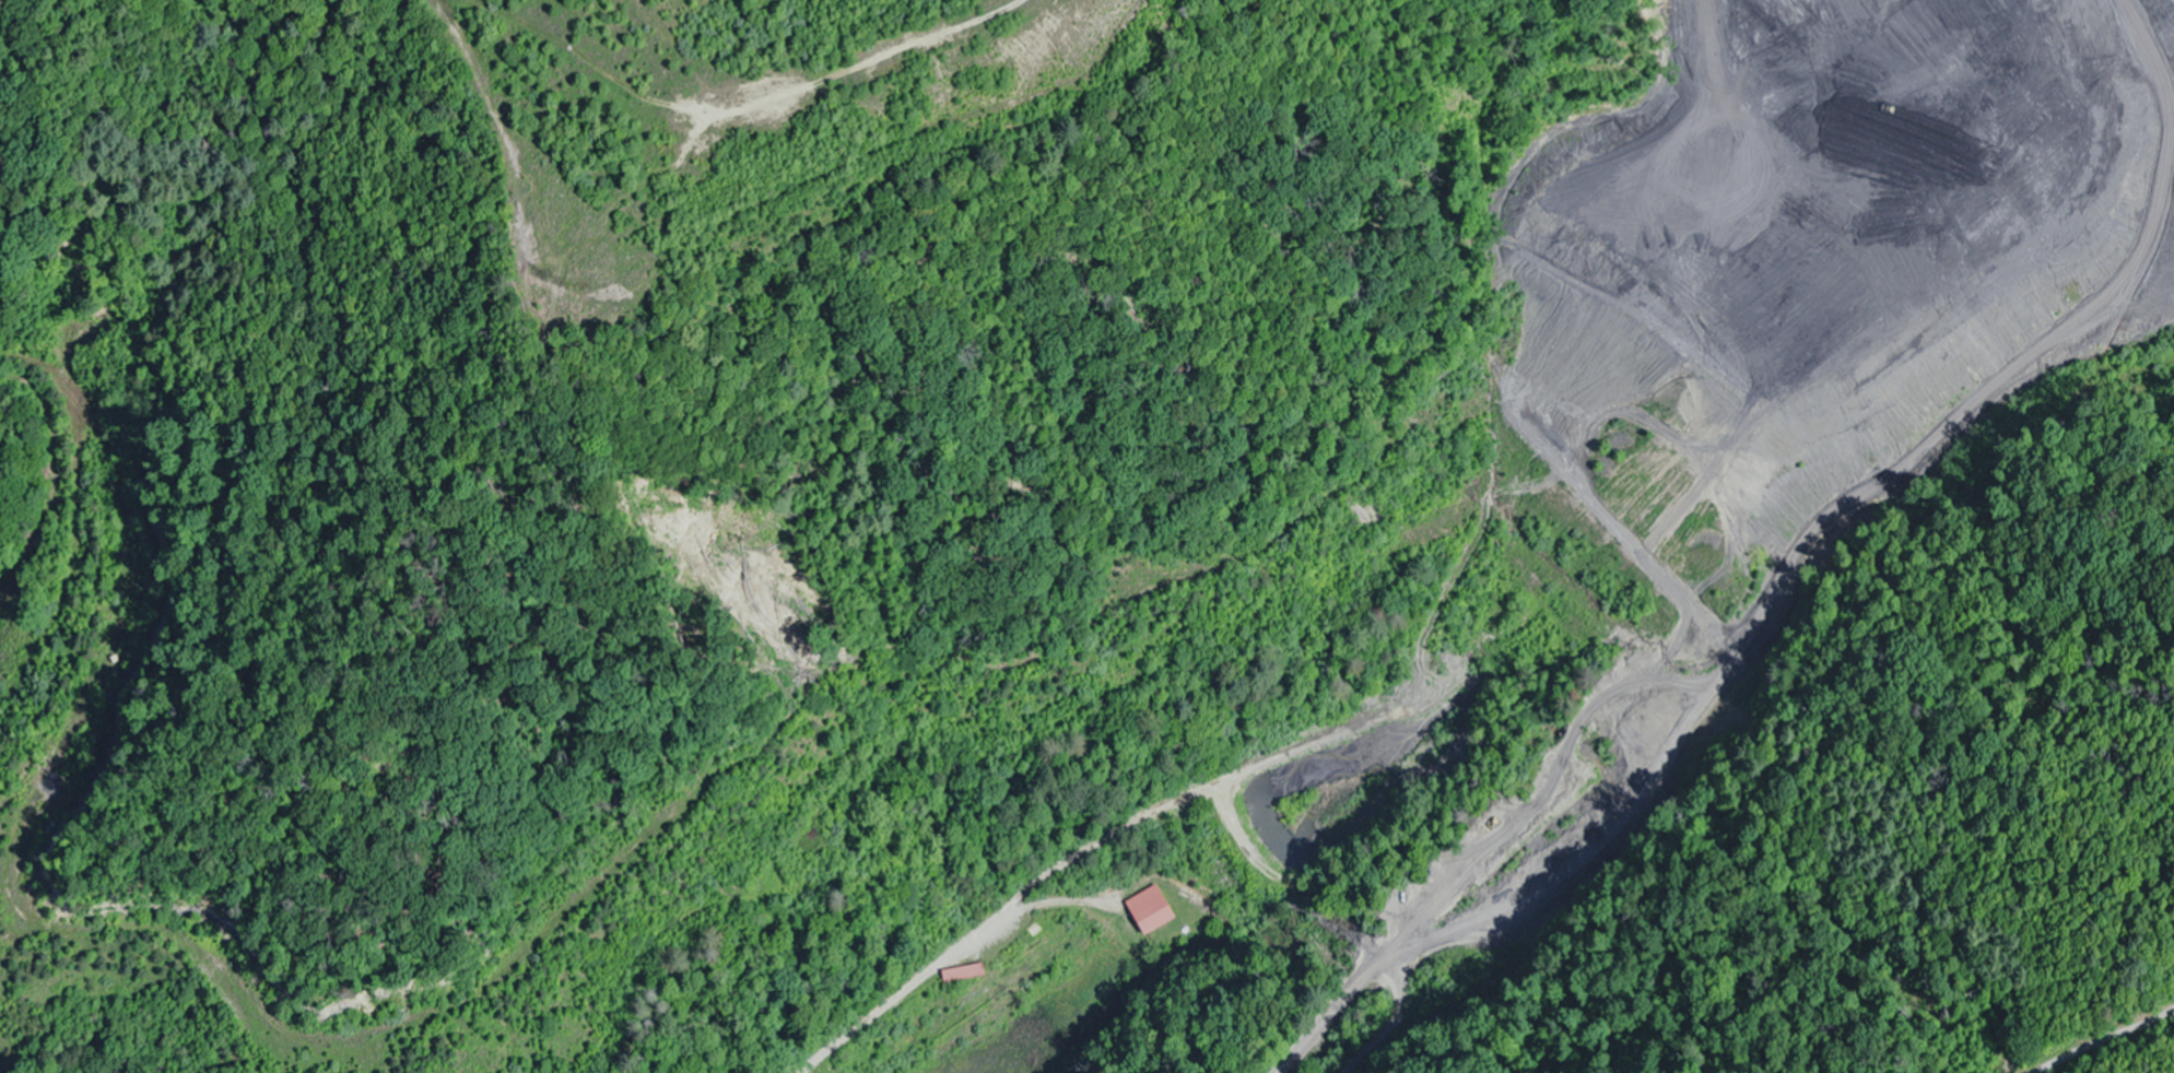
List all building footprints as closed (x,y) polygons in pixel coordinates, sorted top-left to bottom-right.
[(1143,936),(1176,922),(1161,886),(1127,901),(1143,936)] [(943,972),(945,985),(987,976),(983,963),(943,972)]
